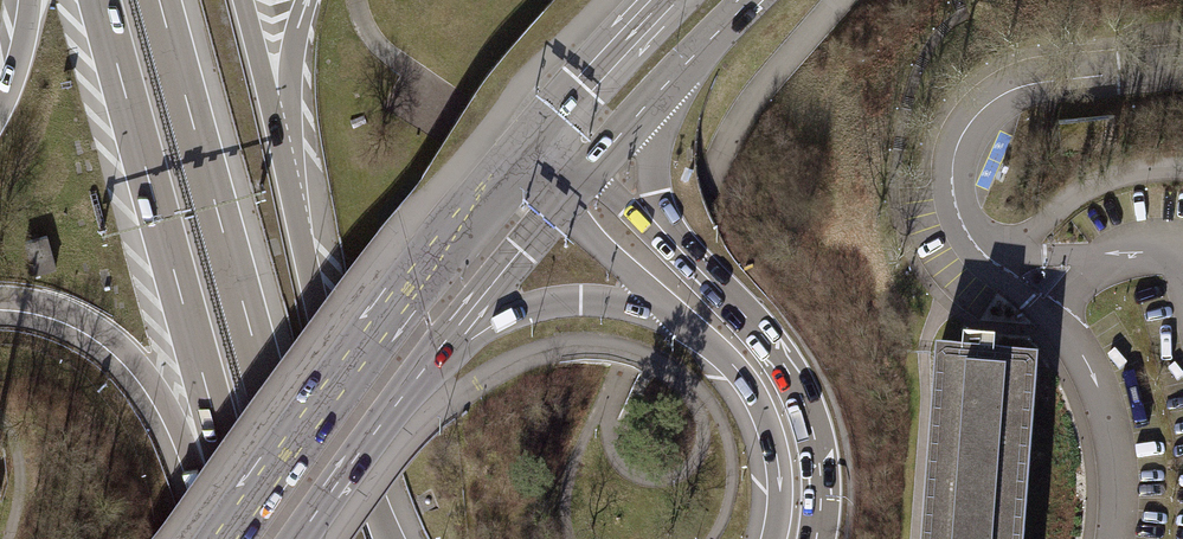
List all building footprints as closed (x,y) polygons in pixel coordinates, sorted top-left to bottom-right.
[(1035,374),(929,367),(917,538),(1024,538),(1035,374)]
